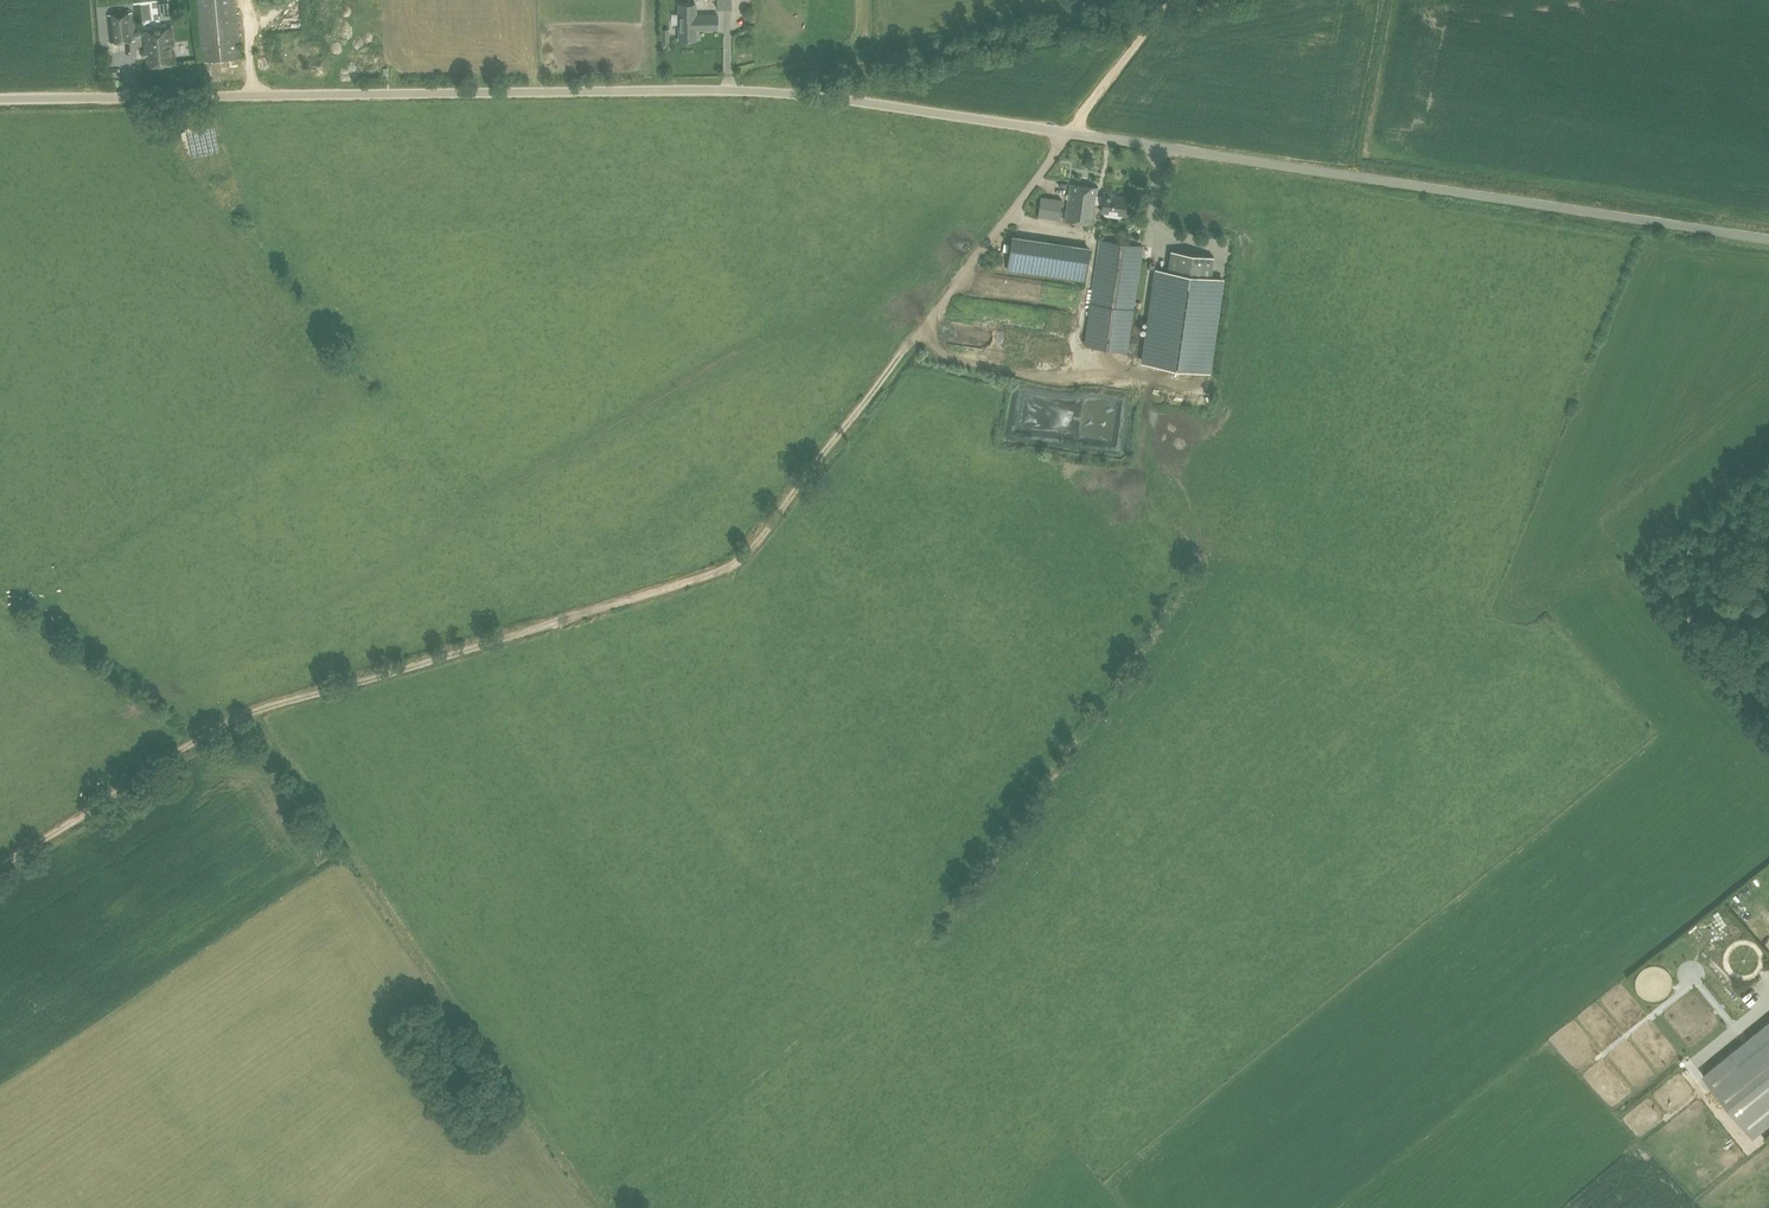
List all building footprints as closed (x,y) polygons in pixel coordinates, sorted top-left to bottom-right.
[(201,61),(241,57),(236,0),(196,0),(201,61)] [(169,2),(160,2),(161,18),(170,18),(169,2)] [(696,2),(679,2),(679,39),(697,39),(697,29),(717,29),(717,13),(697,14),(696,2)] [(108,14),(111,42),(136,39),(132,11),(108,14)] [(144,30),(148,66),(176,63),(172,27),(144,30)] [(712,71),(713,65),(701,65),(701,60),(690,60),(690,64),(689,64),(689,70),(712,71)] [(744,85),(757,82),(755,73),(743,75),(744,85)] [(1122,216),(1122,213),(1125,214),(1127,198),(1114,196),(1114,194),(1104,192),(1104,196),(1097,195),(1099,187),(1070,183),(1065,219),(1093,223),(1096,203),(1103,203),(1102,210),(1111,212),(1111,214),(1112,216),(1120,217),(1122,216)] [(1038,216),(1059,219),(1062,199),(1041,195),(1038,216)] [(1008,268),(1085,279),(1090,248),(1012,236),(1008,268)] [(1084,345),(1128,351),(1143,245),(1099,239),(1084,345)] [(1144,362),(1208,372),(1222,278),(1211,276),(1214,256),(1171,250),(1168,270),(1158,268),(1144,362)] [(985,265),(1001,268),(1003,261),(987,258),(985,265)] [(972,310),(981,310),(980,300),(972,301),(972,310)] [(1741,504),(1755,519),(1763,511),(1749,497),(1741,504)] [(1743,525),(1728,511),(1721,519),(1735,533),(1743,525)] [(1689,553),(1709,555),(1710,543),(1690,541),(1689,553)] [(1684,580),(1667,581),(1667,591),(1684,591),(1684,580)] [(1707,602),(1692,612),(1698,621),(1713,610),(1707,602)] [(1726,636),(1714,647),(1721,655),(1733,644),(1726,636)] [(1741,676),(1746,685),(1761,676),(1756,667),(1741,676)] [(1761,939),(1766,935),(1754,921),(1749,925),(1761,939)] [(1754,1137),(1768,1125),(1768,1023),(1705,1075),(1754,1137)] [(1688,1067),(1694,1077),(1702,1073),(1696,1062),(1688,1067)]
